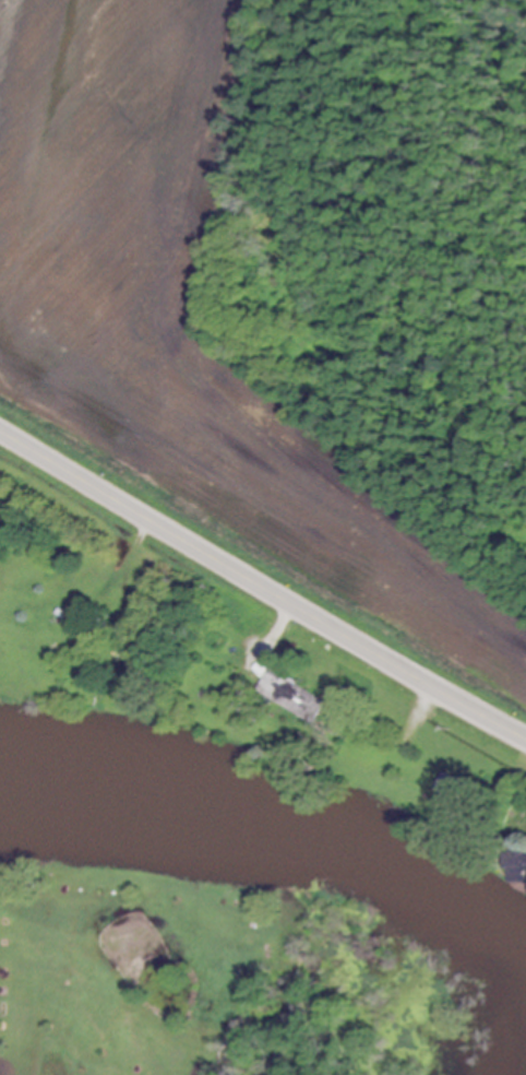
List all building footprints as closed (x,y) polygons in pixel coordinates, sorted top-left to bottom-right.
[(317,726),(329,703),(271,671),(259,694),(317,726)] [(520,856),(519,865),(511,865),(510,888),(525,888),(525,856),(520,856)]
